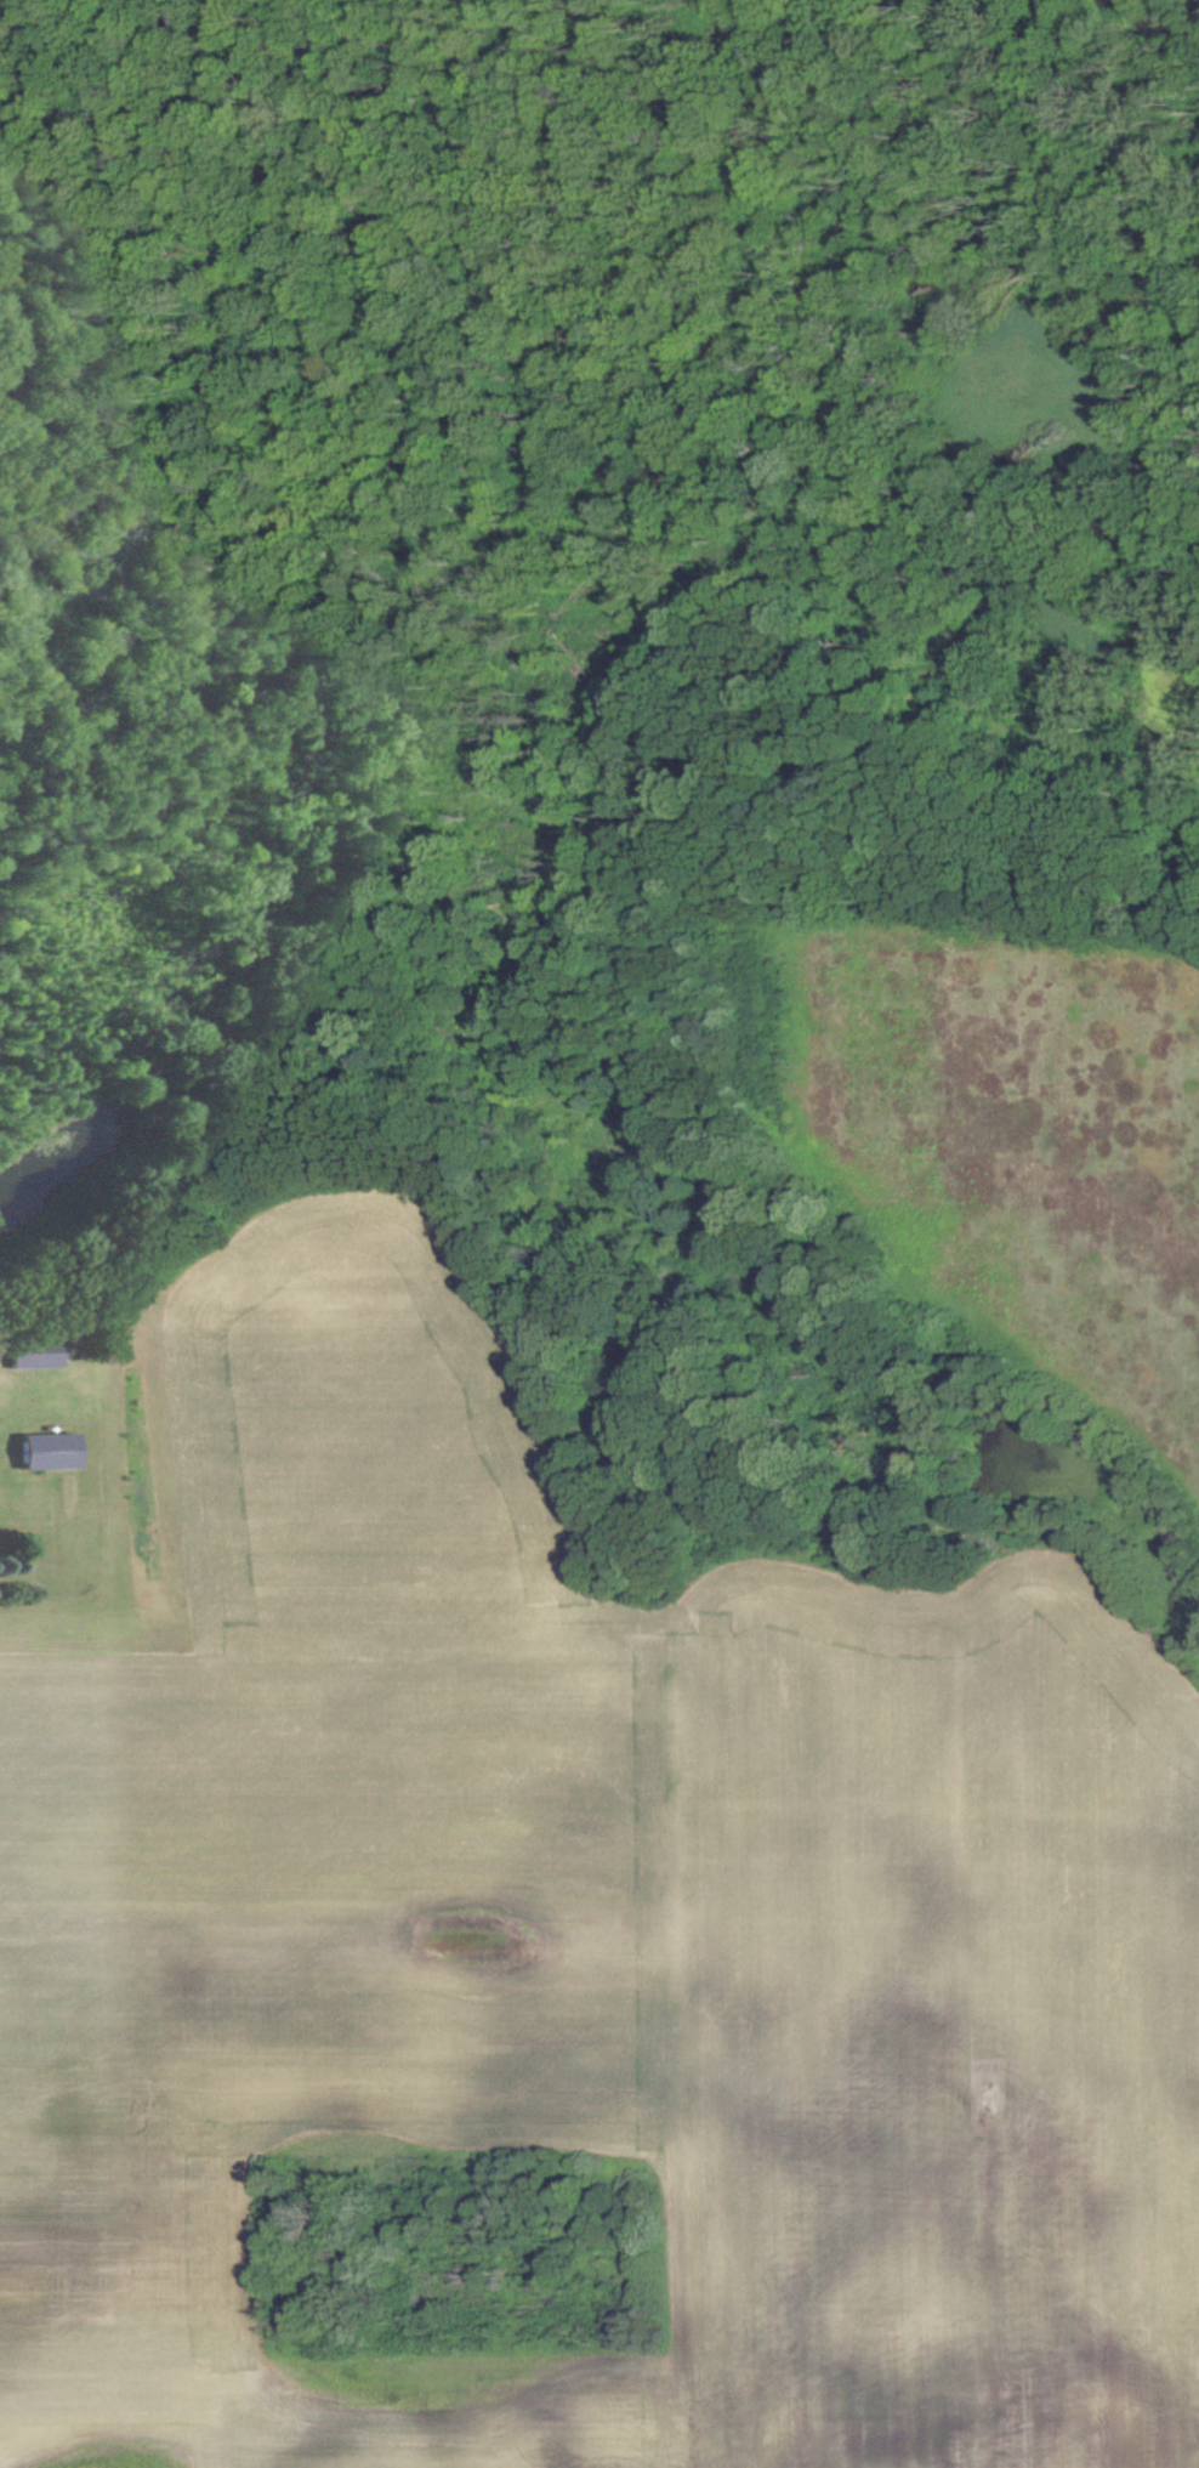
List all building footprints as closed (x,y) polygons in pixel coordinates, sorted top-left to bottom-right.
[(10,1369),(61,1367),(60,1345),(9,1346),(10,1369)] [(77,1469),(76,1434),(21,1435),(22,1470),(77,1469)]
